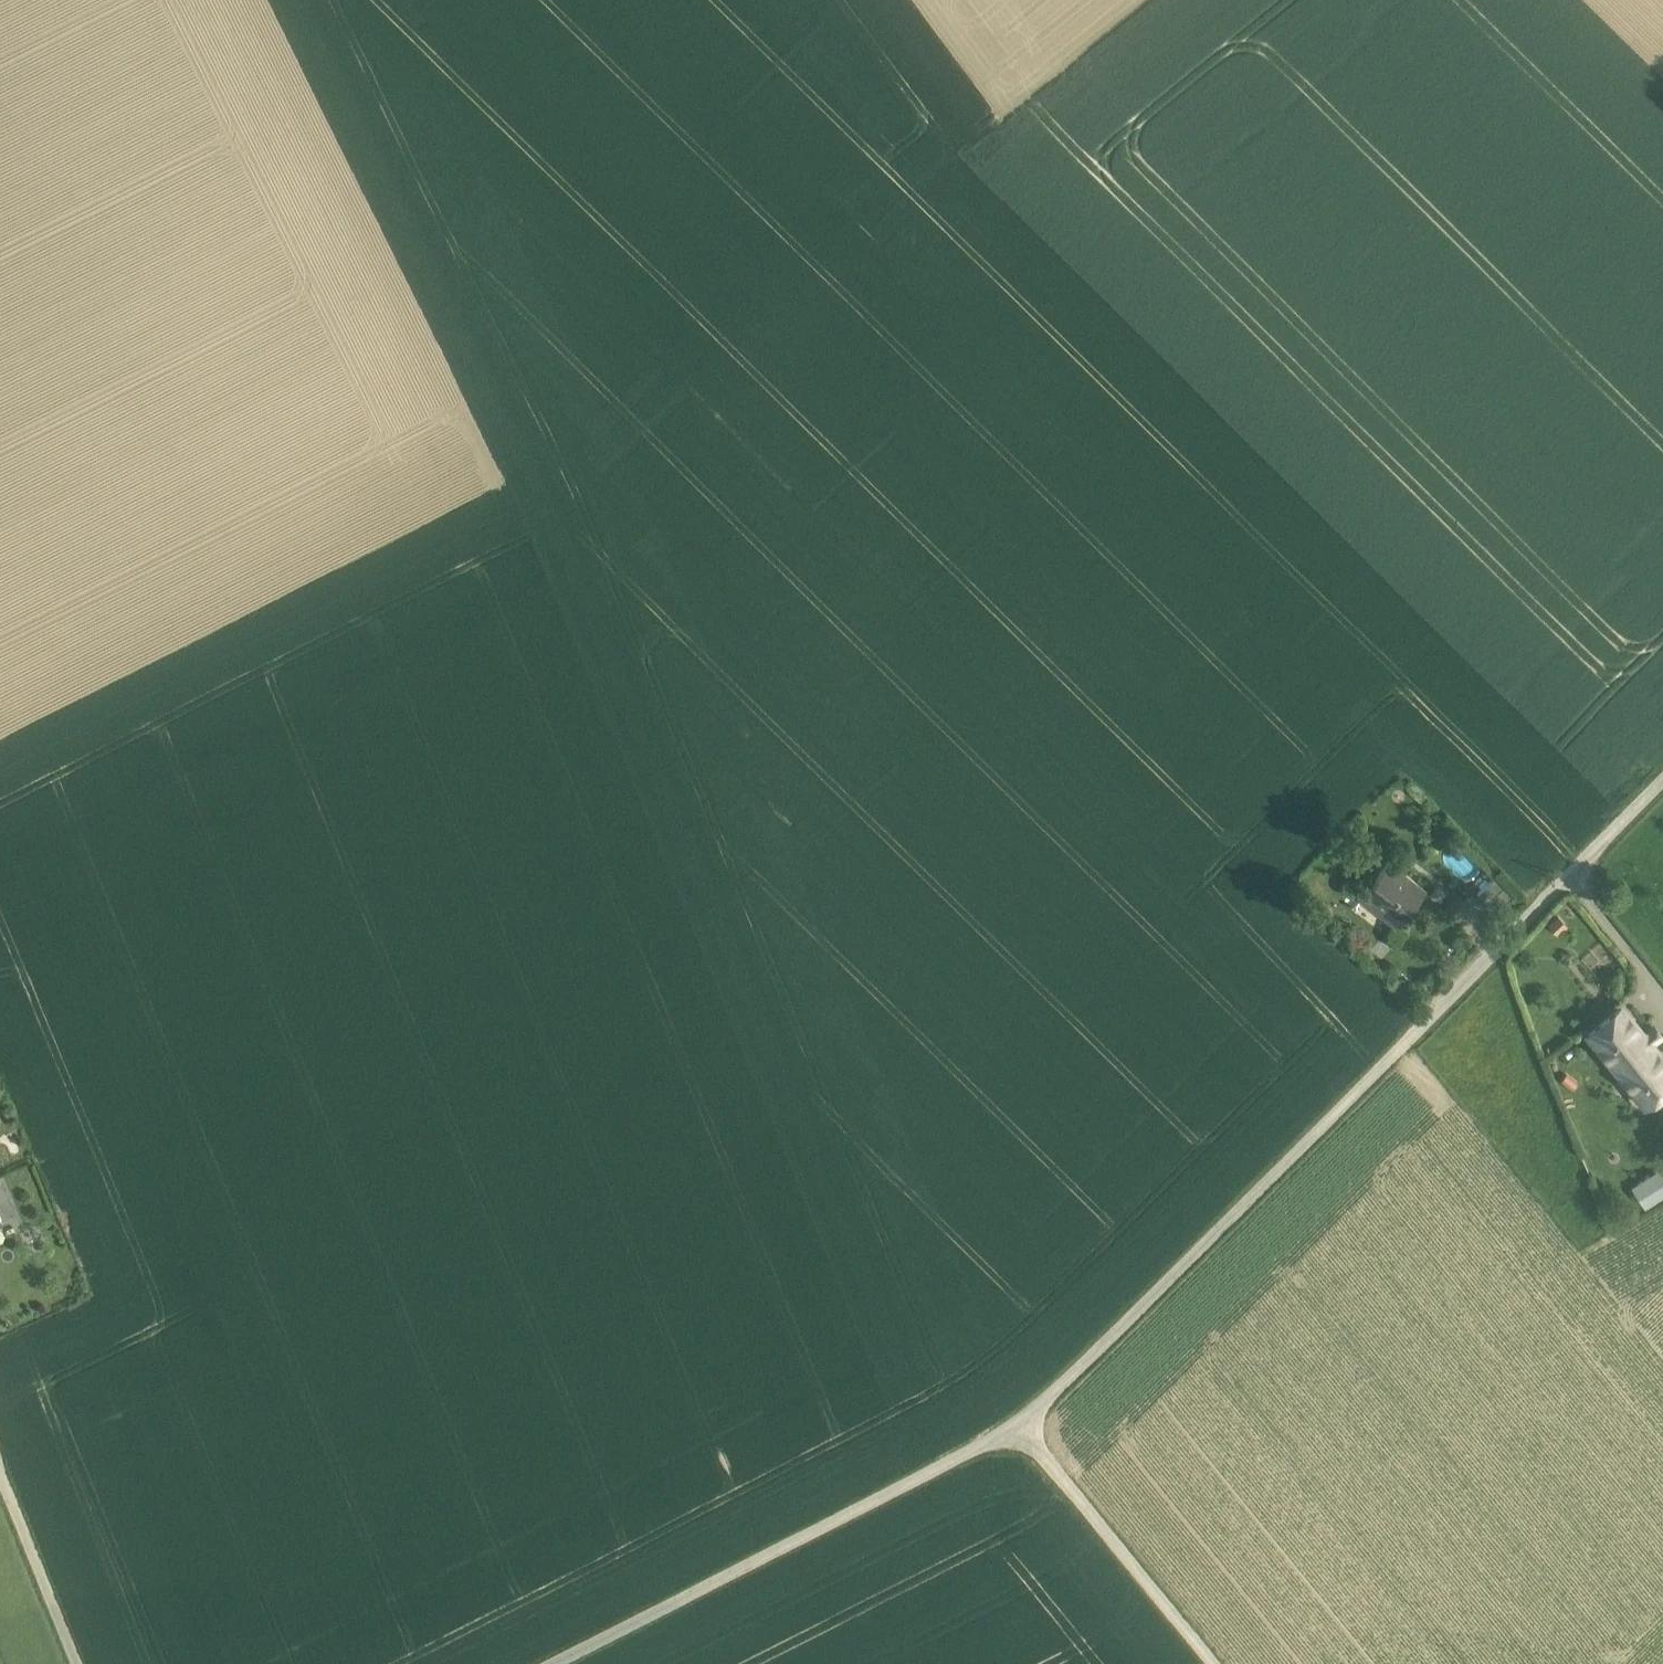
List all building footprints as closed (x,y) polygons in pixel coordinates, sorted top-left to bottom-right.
[(1424,890),(1389,862),(1361,898),(1396,926),(1424,890)] [(1514,893),(1496,875),(1477,894),(1496,912),(1514,893)] [(1622,1008),(1588,1035),(1645,1107),(1662,1092),(1662,1060),(1622,1008)] [(1633,1188),(1646,1207),(1662,1195),(1662,1183),(1656,1173),(1633,1188)]
